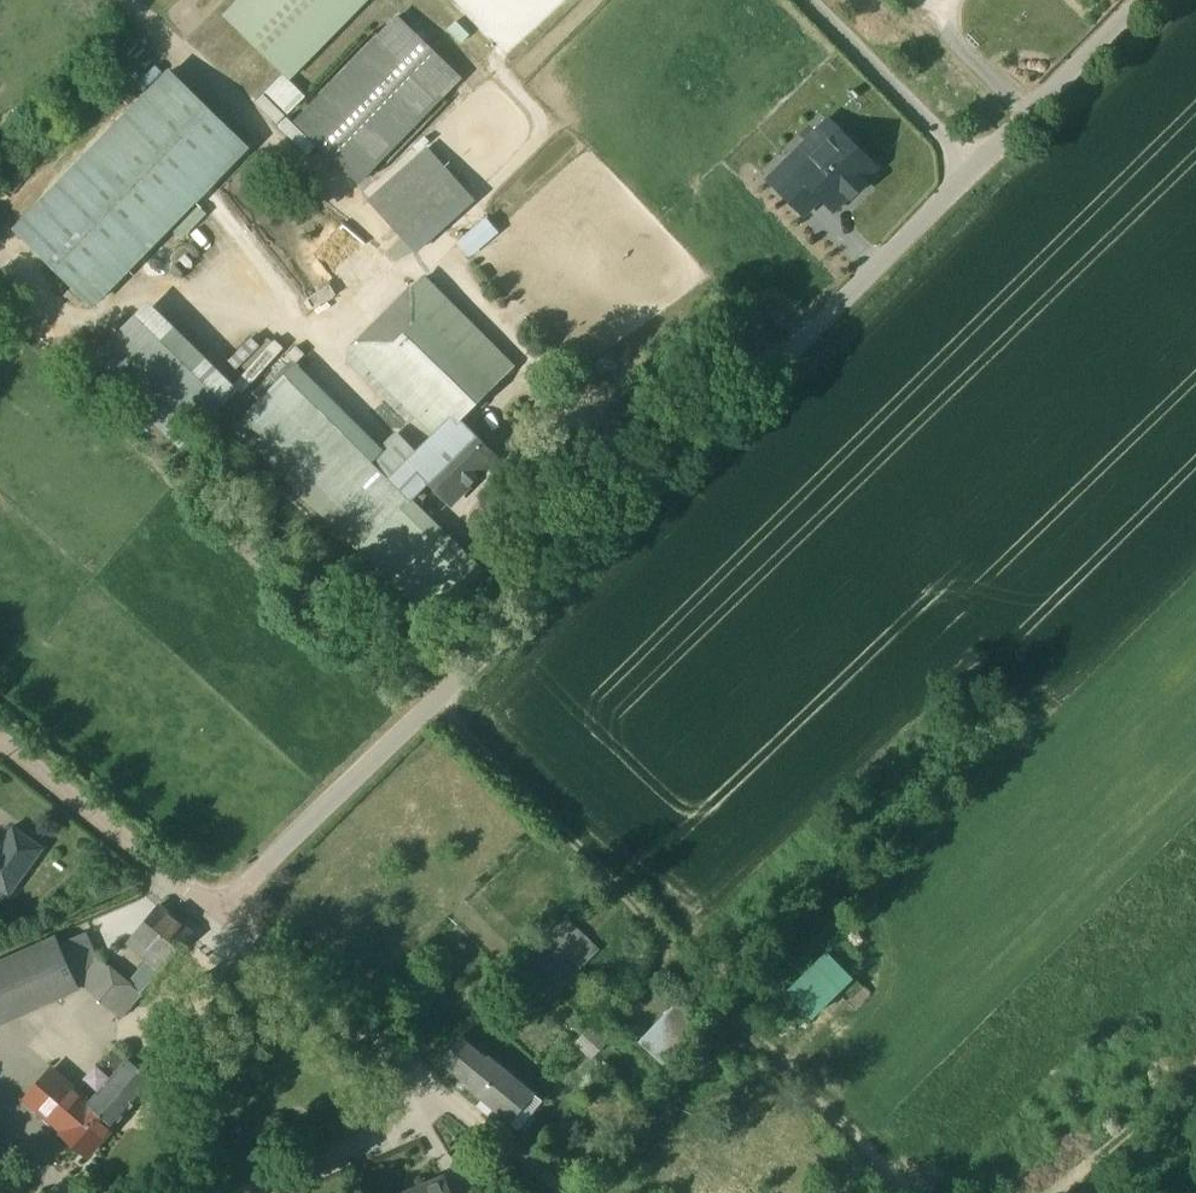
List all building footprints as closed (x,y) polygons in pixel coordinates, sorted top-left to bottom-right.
[(290,79),(367,0),(240,0),(225,16),(290,79)] [(397,18),(378,37),(297,120),(361,182),(441,99),(460,79),(397,18)] [(17,229),(94,305),(247,148),(169,73),(17,229)] [(828,121),(788,161),(798,170),(837,131),(828,121)] [(821,196),(833,208),(874,167),(837,131),(798,170),(796,172),(821,196)] [(404,238),(417,252),(474,201),(450,173),(448,175),(430,154),(375,203),(405,237),(404,238)] [(770,180),(804,214),(821,196),(796,172),(798,170),(788,161),(770,180)] [(467,256),(495,230),(481,216),(453,242),(467,256)] [(371,369),(438,434),(454,418),(457,421),(515,367),(426,277),(349,352),(349,361),(364,376),(371,369)] [(94,361),(180,447),(220,408),(132,321),(94,361)] [(398,433),(370,461),(286,378),(236,428),(360,550),(388,523),(410,500),(431,480),(411,460),(418,453),(398,433)] [(431,480),(451,501),(494,459),(457,421),(454,418),(438,434),(419,452),(418,453),(411,460),(431,480)] [(13,827),(0,845),(0,889),(9,895),(43,848),(13,827)] [(46,1002),(82,986),(118,1017),(191,932),(159,906),(128,948),(145,960),(128,983),(100,963),(86,930),(0,967),(0,1022),(46,1002)] [(565,914),(521,961),(556,995),(601,949),(565,914)] [(827,953),(787,993),(810,1016),(851,977),(827,953)] [(678,1002),(639,1043),(662,1064),(701,1025),(678,1002)] [(440,1059),(521,1125),(545,1096),(464,1030),(440,1059)] [(154,1080),(115,1047),(79,1092),(48,1068),(22,1102),(89,1153),(154,1080)] [(404,1192),(446,1192),(439,1178),(404,1192)]
